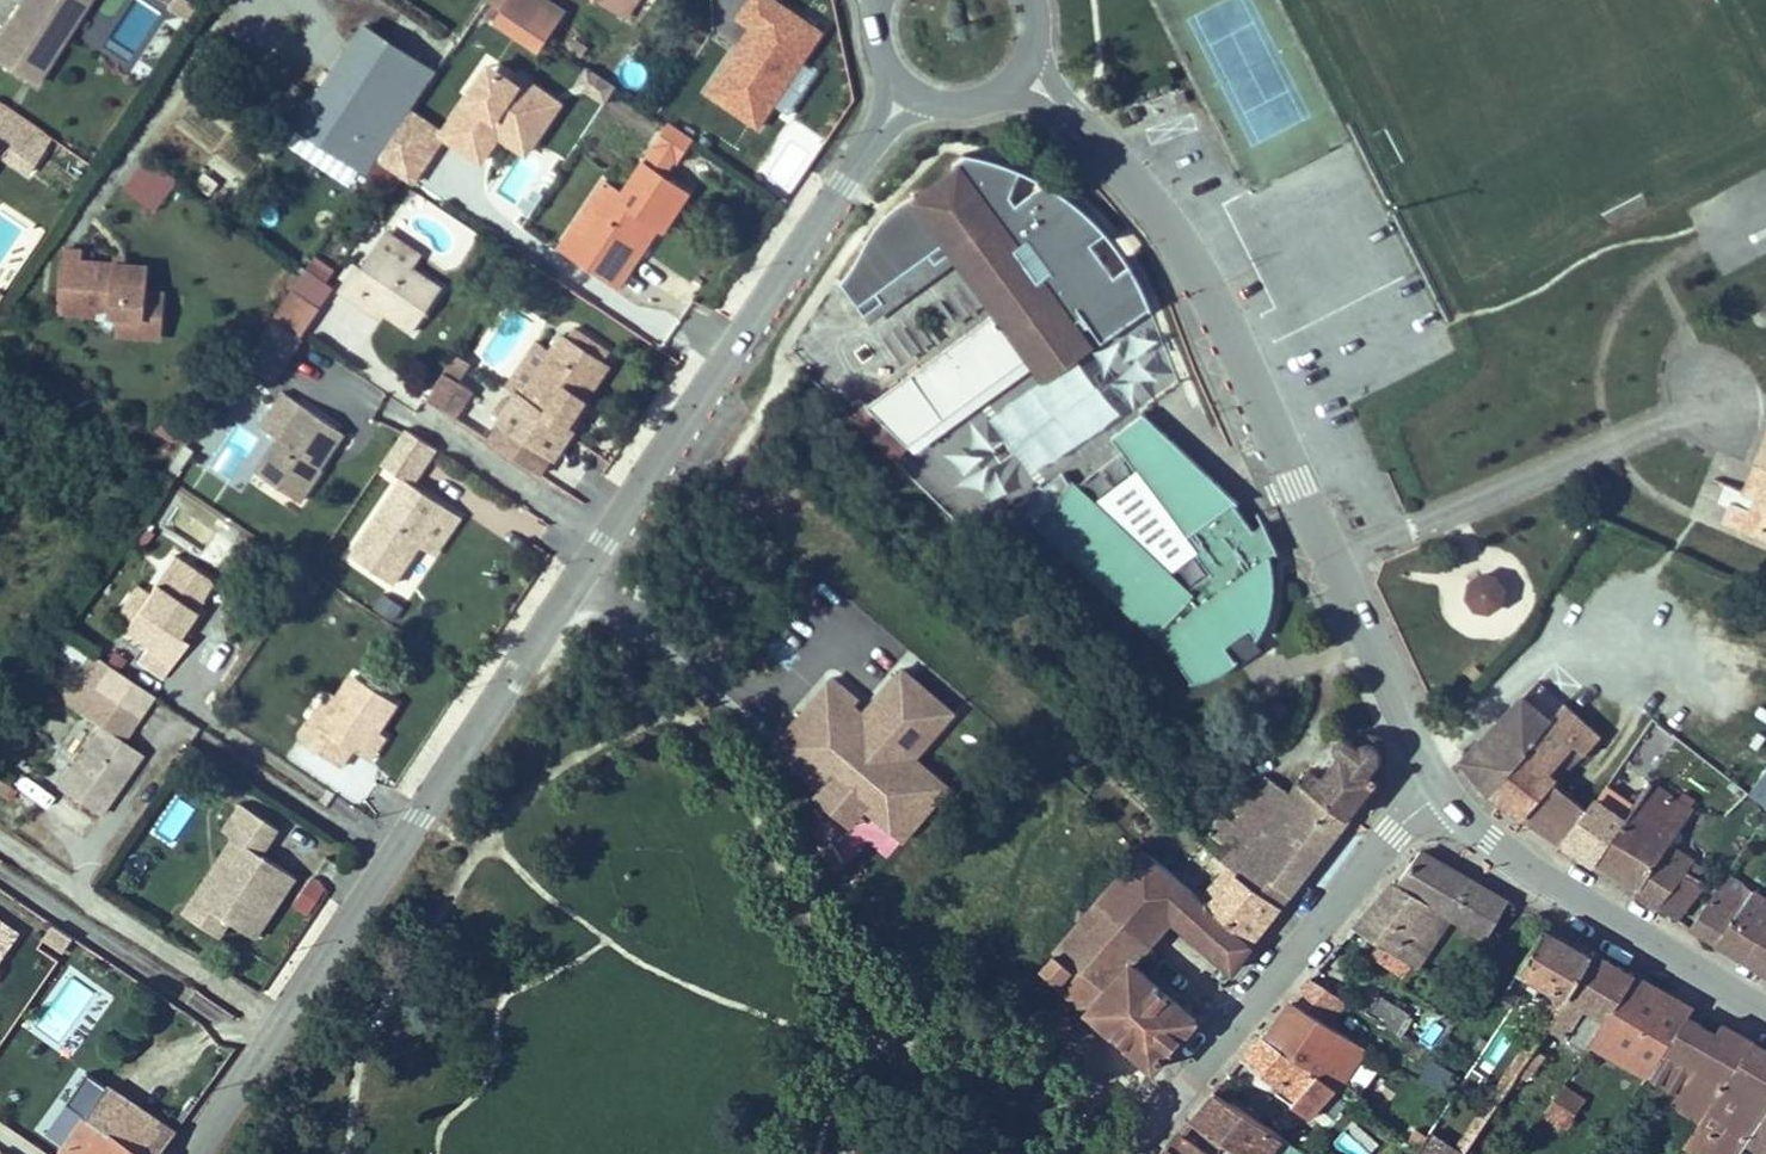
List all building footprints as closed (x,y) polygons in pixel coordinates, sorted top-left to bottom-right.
[(84,0),(24,0),(0,40),(0,63),(34,83),(84,0)] [(534,0),(514,0),(507,10),(520,19),(534,0)] [(567,51),(585,22),(551,0),(534,0),(520,19),(543,35),(567,51)] [(647,33),(658,16),(651,11),(658,0),(597,0),(647,33)] [(658,16),(668,0),(658,0),(651,11),(658,16)] [(825,33),(773,0),(753,0),(738,24),(751,32),(708,98),(762,132),(825,33)] [(412,112),(438,74),(364,25),(295,129),(300,133),(292,144),(353,183),(360,172),(367,176),(376,163),(412,112)] [(503,135),(493,129),(498,121),(518,135),(531,115),(540,121),(554,98),(522,78),(517,85),(490,67),(448,133),(488,159),(503,135)] [(615,88),(587,70),(576,88),(604,105),(615,88)] [(530,152),(561,103),(554,98),(540,121),(531,115),(518,135),(498,121),(493,129),(503,135),(530,152)] [(30,176),(52,143),(0,108),(0,156),(30,176)] [(444,134),(412,112),(376,163),(400,179),(409,185),(444,134)] [(622,196),(613,189),(603,183),(573,230),(561,249),(619,287),(659,227),(666,232),(690,194),(670,182),(695,142),(668,125),(643,164),(622,196)] [(874,407),(914,447),(1036,357),(1003,312),(1043,282),(1076,326),(1088,317),(1107,342),(1156,306),(1148,287),(1140,273),(1135,263),(1119,275),(1095,243),(1111,231),(1099,217),(1086,206),(1065,190),(1049,180),(1020,202),(1014,194),(1026,169),(1006,161),(985,155),(971,152),(957,163),(962,170),(924,199),(919,193),(909,199),(898,206),(890,214),(884,221),(877,231),(871,241),(845,281),(870,316),(890,302),(882,293),(929,258),(935,266),(958,249),(1003,311),(874,407)] [(179,184),(148,163),(130,191),(161,212),(179,184)] [(400,179),(376,163),(367,176),(391,192),(400,179)] [(384,235),(376,248),(411,271),(419,258),(384,235)] [(414,335),(443,291),(411,271),(376,248),(362,270),(357,268),(339,295),(362,309),(365,304),(387,318),(414,335)] [(60,253),(60,315),(120,315),(120,334),(166,334),(166,289),(149,289),(149,262),(82,262),(82,253),(60,253)] [(300,338),(332,289),(324,284),(333,271),(313,258),(273,319),(300,338)] [(1043,282),(1003,312),(1036,357),(1051,377),(1091,347),(1076,326),(1043,282)] [(365,304),(362,309),(405,334),(387,318),(365,304)] [(558,459),(575,432),(592,405),(586,402),(609,366),(604,364),(610,354),(575,331),(568,341),(563,337),(553,353),(539,344),(510,391),(520,397),(503,424),(558,459)] [(258,372),(276,384),(289,363),(259,344),(245,364),(258,372)] [(471,369),(457,360),(429,404),(458,422),(474,395),(460,386),(471,369)] [(259,476),(303,504),(324,471),(322,470),(316,466),(339,431),(303,407),(282,394),(261,427),(282,440),(259,476)] [(859,421),(900,461),(914,447),(874,407),(859,421)] [(1243,499),(1150,413),(1118,436),(1219,573),(1194,592),(1180,579),(1164,569),(1150,558),(1139,543),(1129,528),(1116,516),(1101,505),(1089,499),(1083,496),(1074,492),(1068,491),(1059,489),(1055,482),(1050,487),(1047,484),(1037,492),(1039,495),(1023,506),(1164,637),(1167,633),(1202,681),(1217,677),(1234,668),(1244,661),(1245,660),(1234,644),(1237,642),(1255,628),(1259,626),(1266,636),(1278,609),(1281,596),(1281,587),(1281,575),(1279,566),(1277,554),(1283,549),(1271,522),(1260,529),(1240,502),(1243,499)] [(151,435),(175,444),(183,424),(160,414),(151,435)] [(345,434),(339,431),(316,466),(322,470),(345,434)] [(1744,490),(1758,495),(1752,509),(1741,503),(1729,507),(1724,520),(1765,537),(1765,435),(1744,490)] [(437,456),(407,437),(399,449),(429,469),(437,456)] [(429,469),(399,449),(384,472),(405,485),(414,491),(429,469)] [(1055,482),(1059,489),(1068,491),(1074,492),(1083,496),(1089,499),(1069,472),(1055,482)] [(1758,495),(1744,490),(1726,482),(1717,502),(1729,507),(1741,503),(1752,509),(1758,495)] [(405,485),(353,564),(396,593),(423,551),(448,514),(414,491),(405,485)] [(462,524),(448,514),(423,551),(437,561),(462,524)] [(147,651),(173,667),(187,645),(184,643),(178,639),(199,608),(213,585),(173,559),(123,636),(147,651)] [(1496,581),(1482,578),(1470,586),(1468,600),(1476,612),(1490,615),(1502,607),(1505,593),(1496,581)] [(118,616),(130,624),(146,600),(133,591),(118,616)] [(178,639),(184,643),(204,611),(199,608),(178,639)] [(1270,648),(1255,628),(1237,642),(1251,661),(1270,648)] [(163,682),(173,667),(147,651),(138,666),(163,682)] [(148,697),(106,670),(90,695),(104,704),(90,726),(95,729),(54,791),(95,819),(137,757),(117,744),(148,697)] [(396,706),(353,678),(338,703),(318,733),(308,726),(298,743),(340,770),(351,752),(362,758),(377,734),(396,706)] [(879,722),(837,685),(783,748),(829,787),(843,773),(878,802),(874,808),(907,837),(952,785),(924,758),(961,713),(921,680),(879,722)] [(1525,749),(1552,717),(1526,694),(1465,758),(1495,789),(1527,751),(1525,749)] [(328,696),(308,726),(318,733),(338,703),(328,696)] [(1569,697),(1552,717),(1525,749),(1527,751),(1495,789),(1528,813),(1556,781),(1558,782),(1591,751),(1608,732),(1569,697)] [(1351,817),(1382,776),(1375,771),(1383,759),(1387,751),(1385,746),(1381,740),(1375,738),(1369,737),(1360,741),(1347,732),(1342,731),(1338,731),(1335,737),(1339,745),(1340,749),(1324,771),(1314,765),(1301,781),(1351,817)] [(377,734),(362,758),(369,763),(385,739),(377,734)] [(1599,794),(1625,760),(1617,753),(1607,765),(1591,751),(1558,782),(1587,810),(1599,794)] [(1631,815),(1656,783),(1625,760),(1599,794),(1626,816),(1631,815)] [(1291,791),(1295,787),(1274,770),(1272,770),(1268,776),(1268,777),(1289,792),(1291,791)] [(1284,901),(1351,817),(1301,781),(1295,787),(1291,791),(1289,792),(1268,777),(1261,785),(1252,777),(1241,790),(1250,798),(1232,819),(1220,810),(1206,826),(1231,847),(1221,858),(1253,878),(1284,901)] [(0,779),(0,813),(17,797),(0,779)] [(1563,839),(1587,810),(1558,782),(1556,781),(1528,813),(1563,839)] [(1663,905),(1687,873),(1696,860),(1671,840),(1693,810),(1656,783),(1631,815),(1626,816),(1598,854),(1644,882),(1640,890),(1663,905)] [(1598,854),(1626,816),(1599,794),(1587,810),(1563,839),(1594,862),(1598,854)] [(277,831),(240,809),(223,837),(233,843),(217,871),(227,877),(206,910),(258,943),(296,880),(261,858),(277,831)] [(1231,971),(1254,941),(1207,900),(1144,847),(1051,951),(1040,944),(1031,955),(1154,1070),(1199,1016),(1139,961),(1173,920),(1231,971)] [(1489,933),(1511,898),(1427,850),(1400,881),(1435,902),(1414,928),(1436,942),(1422,963),(1426,965),(1458,916),(1489,933)] [(1254,941),(1284,901),(1253,878),(1221,858),(1218,857),(1213,865),(1225,876),(1207,900),(1254,941)] [(227,877),(217,871),(187,919),(222,940),(231,926),(206,910),(227,877)] [(1682,917),(1703,884),(1687,873),(1663,905),(1682,917)] [(1414,928),(1435,902),(1400,881),(1398,880),(1361,923),(1399,948),(1414,928)] [(1765,928),(1765,908),(1724,881),(1694,925),(1745,957),(1765,928)] [(309,882),(292,907),(307,918),(324,893),(309,882)] [(22,931),(0,916),(0,962),(22,931)] [(1570,993),(1595,952),(1550,925),(1525,965),(1563,989),(1570,993)] [(1422,963),(1436,942),(1414,928),(1399,948),(1422,963)] [(1745,957),(1765,970),(1765,928),(1745,957)] [(1596,1040),(1639,972),(1598,948),(1595,952),(1570,993),(1554,1020),(1593,1044),(1596,1040)] [(1690,1014),(1696,1005),(1639,972),(1596,1040),(1651,1073),(1690,1014)] [(1334,1021),(1351,997),(1318,976),(1299,998),(1334,1021)] [(1519,1000),(1525,991),(1513,984),(1508,993),(1514,996),(1519,1000)] [(1554,1020),(1570,993),(1563,989),(1461,1147),(1467,1152),(1554,1020)] [(1393,1025),(1406,1034),(1415,1018),(1409,1014),(1410,1012),(1410,1010),(1386,994),(1384,995),(1377,1007),(1396,1020),(1393,1025)] [(1339,1082),(1366,1044),(1334,1021),(1299,998),(1294,1004),(1272,1035),(1339,1082)] [(1673,1102),(1702,1121),(1756,1039),(1723,1021),(1718,1031),(1690,1014),(1651,1073),(1680,1092),(1673,1102)] [(1315,1112),(1339,1082),(1272,1035),(1269,1033),(1251,1053),(1287,1080),(1282,1088),(1315,1112)] [(1765,1110),(1765,1045),(1756,1039),(1702,1121),(1695,1131),(1688,1141),(1709,1153),(1738,1153),(1748,1139),(1765,1110)] [(1357,1063),(1350,1086),(1368,1091),(1375,1068),(1357,1063)] [(1582,1091),(1568,1082),(1552,1108),(1572,1121),(1576,1114),(1571,1111),(1582,1091)] [(1258,1115),(1220,1090),(1196,1117),(1209,1126),(1246,1153),(1316,1153),(1258,1115)] [(182,1131),(116,1091),(83,1136),(41,1110),(28,1129),(65,1153),(167,1153),(182,1131)] [(1314,1122),(1327,1132),(1348,1105),(1335,1095),(1314,1122)] [(1748,1139),(1765,1149),(1765,1110),(1748,1139)] [(1467,1152),(1461,1147),(1434,1129),(1425,1144),(1418,1153),(1466,1153),(1467,1152)] [(1183,1131),(1167,1153),(1215,1153),(1183,1131)] [(1416,1146),(1405,1138),(1395,1153),(1411,1153),(1416,1146)]
